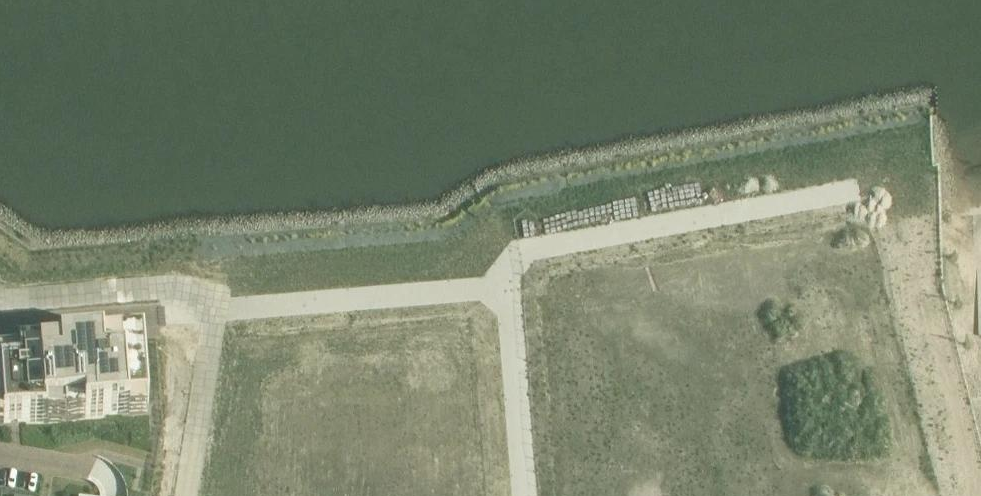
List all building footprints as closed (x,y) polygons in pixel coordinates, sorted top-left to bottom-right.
[(3,416),(4,424),(48,421),(47,413),(67,411),(84,410),(85,418),(129,414),(128,406),(146,405),(149,405),(143,342),(143,341),(143,338),(100,341),(100,345),(59,348),(59,352),(19,355),(19,358),(0,360),(0,416),(3,416)]
